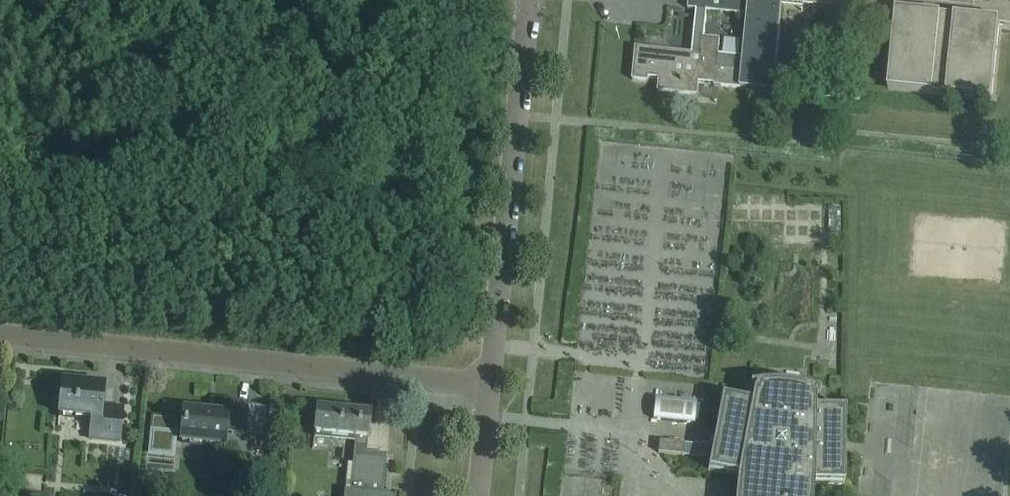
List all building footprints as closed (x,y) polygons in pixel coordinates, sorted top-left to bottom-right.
[(688,9),(696,10),(692,53),(635,48),(632,80),(648,82),(648,78),(659,79),(657,92),(697,96),(699,82),(714,84),(714,86),(773,92),(782,2),(896,14),(888,92),(991,102),(999,25),(1009,26),(1009,8),(975,4),(975,0),(688,0),(688,9)] [(89,438),(119,441),(122,408),(102,406),(104,386),(61,381),(58,414),(91,418),(89,438)] [(814,484),(844,485),(845,410),(815,410),(815,399),(813,398),(815,394),(819,395),(819,394),(813,391),(810,390),(803,388),(796,387),(792,386),(785,385),(778,384),(775,384),(767,385),(760,385),(757,386),(750,387),(750,388),(754,387),(755,392),(753,392),(751,403),(722,397),(708,471),(737,476),(735,495),(812,495),(814,484)] [(229,432),(246,433),(249,401),(216,397),(214,413),(184,410),(183,427),(177,427),(178,417),(151,414),(148,448),(167,450),(167,441),(172,434),(182,435),(181,441),(223,445),(225,427),(230,428),(229,432)] [(694,422),(696,405),(696,403),(655,399),(652,420),(694,424),(694,422)] [(393,492),(393,495),(381,494),(385,453),(365,451),(369,414),(316,408),(314,432),(354,436),(349,491),(343,490),(343,495),(394,495),(395,492),(393,492)] [(683,456),(684,444),(659,441),(658,453),(683,456)] [(683,456),(710,458),(712,447),(684,444),(683,456)]
